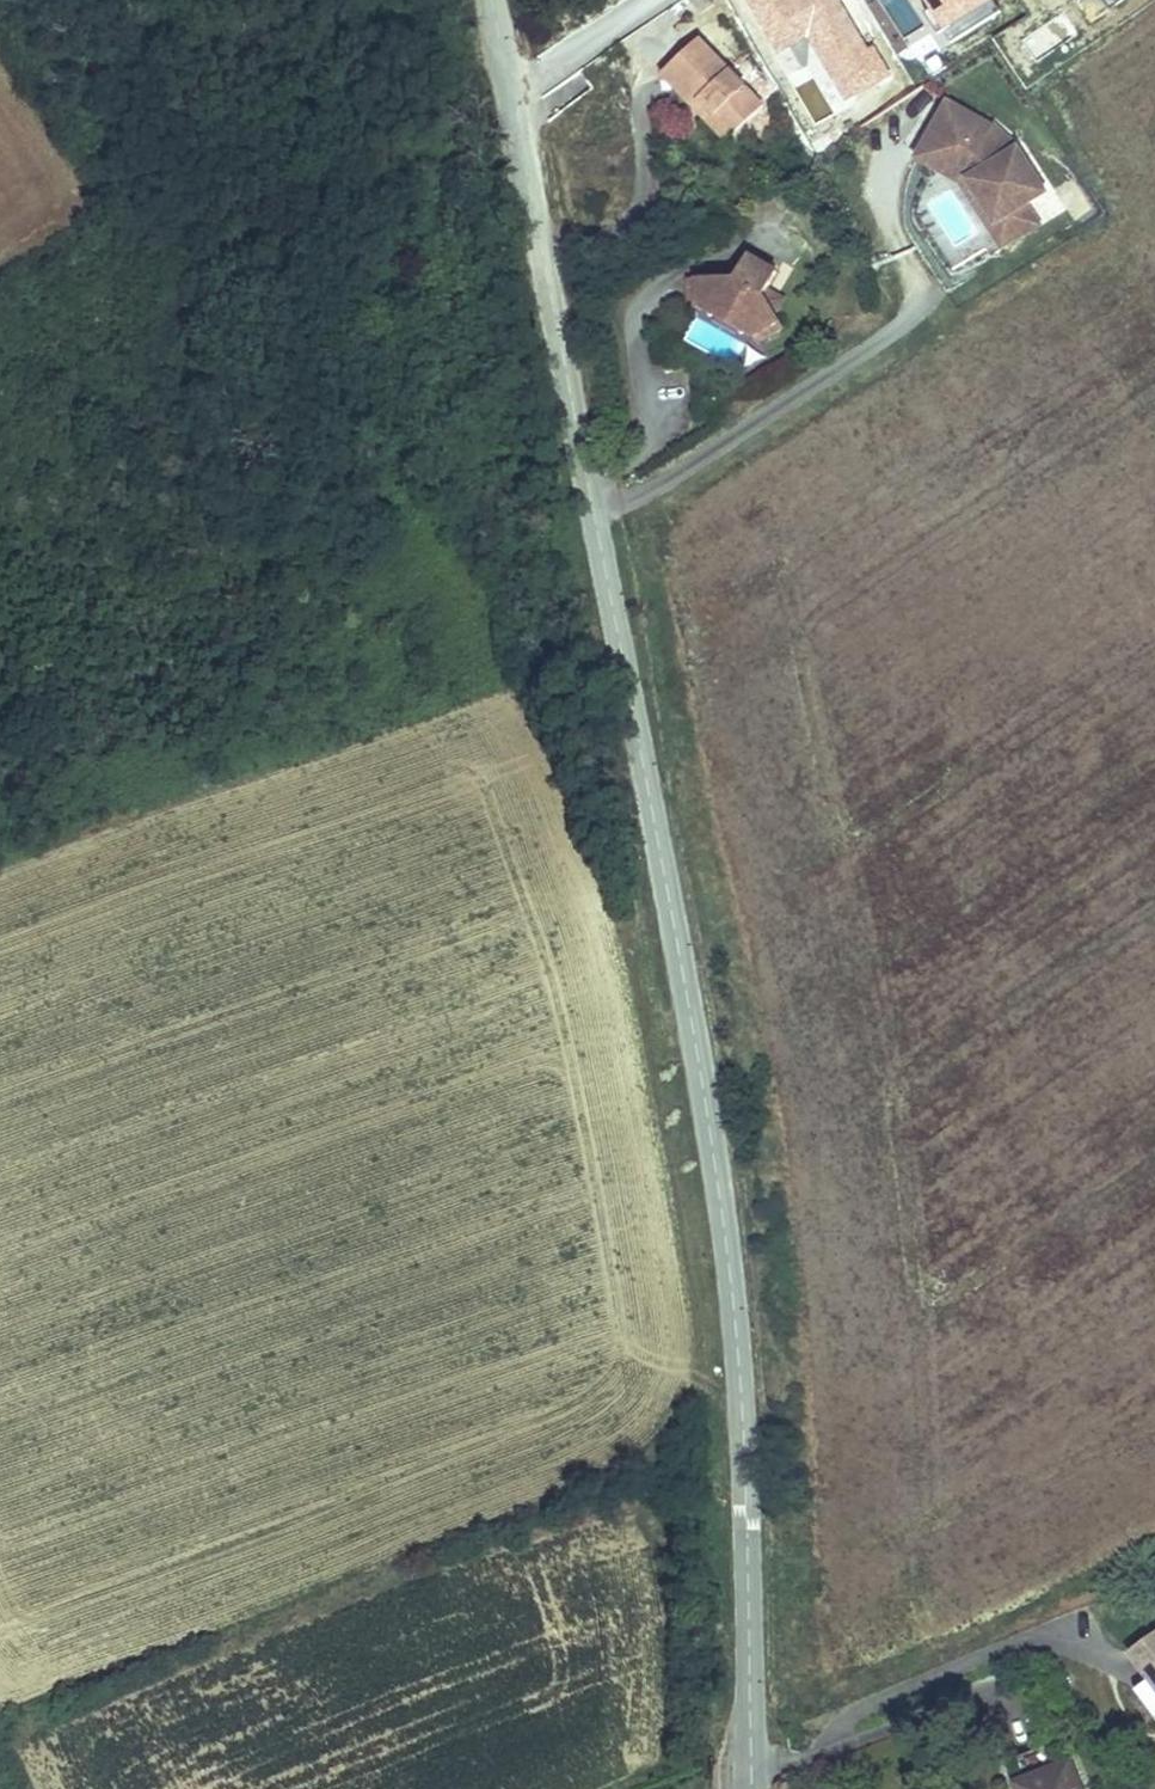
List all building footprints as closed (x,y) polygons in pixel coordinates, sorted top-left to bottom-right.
[(763,106),(699,39),(662,74),(693,106),(701,98),(702,97),(708,103),(706,106),(730,131),(734,134),(763,106)] [(706,106),(708,103),(702,97),(701,98),(693,106),(720,134),(727,141),(734,134),(730,131),(706,106)] [(946,103),(942,110),(987,135),(985,138),(1005,156),(1016,149),(991,128),(946,103)] [(942,110),(918,154),(964,179),(966,181),(995,227),(1027,206),(1045,194),(1016,149),(1005,156),(985,138),(987,135),(942,110)] [(918,154),(914,161),(959,185),(1001,252),(1040,226),(1027,206),(995,227),(966,181),(964,179),(918,154)] [(688,281),(689,312),(719,311),(743,325),(756,345),(783,329),(776,318),(763,296),(767,290),(776,274),(746,258),(734,280),(688,281)] [(763,296),(776,318),(786,301),(767,290),(763,296)] [(1127,1654),(1147,1680),(1133,1691),(1154,1721),(1154,1633),(1127,1654)] [(1058,1766),(1049,1746),(1047,1746),(1016,1758),(1017,1759),(1024,1780),(1026,1780),(1058,1767),(1058,1766)] [(1068,1763),(1058,1767),(1026,1780),(1024,1780),(1016,1783),(1018,1788),(1079,1788),(1068,1763)]
